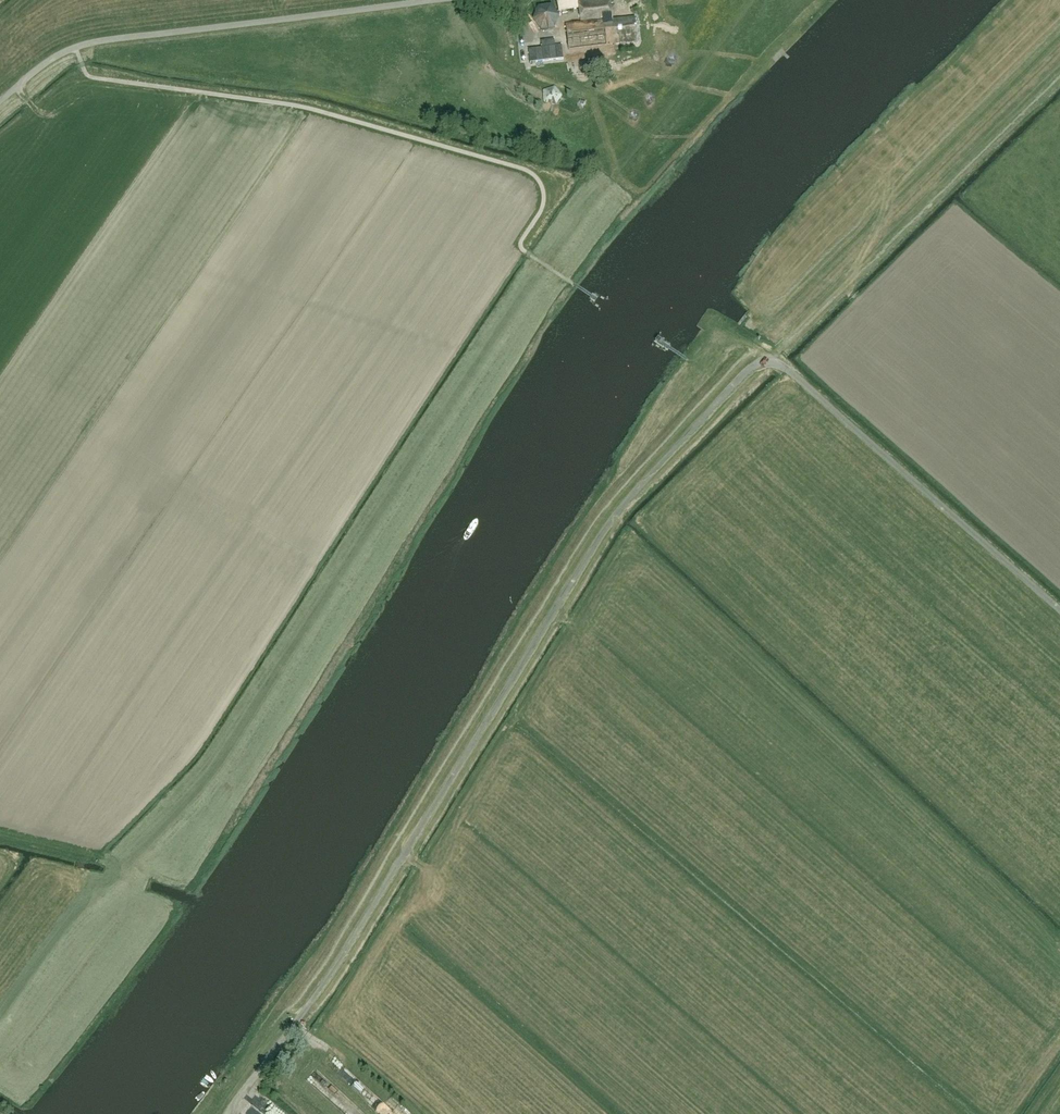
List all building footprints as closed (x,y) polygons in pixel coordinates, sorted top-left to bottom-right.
[(559,11),(577,9),(576,0),(558,0),(559,11)] [(634,17),(612,19),(610,0),(598,0),(578,2),(581,23),(565,25),(568,49),(637,41),(634,17)] [(541,41),(542,48),(528,50),(530,63),(563,59),(562,46),(555,46),(554,40),(541,41)] [(338,1087),(333,1090),(339,1099),(344,1096),(338,1087)] [(275,1101),(270,1106),(260,1097),(258,1100),(276,1113),(291,1113),(275,1101)] [(353,1113),(355,1113),(359,1110),(349,1102),(345,1108),(353,1113)]
